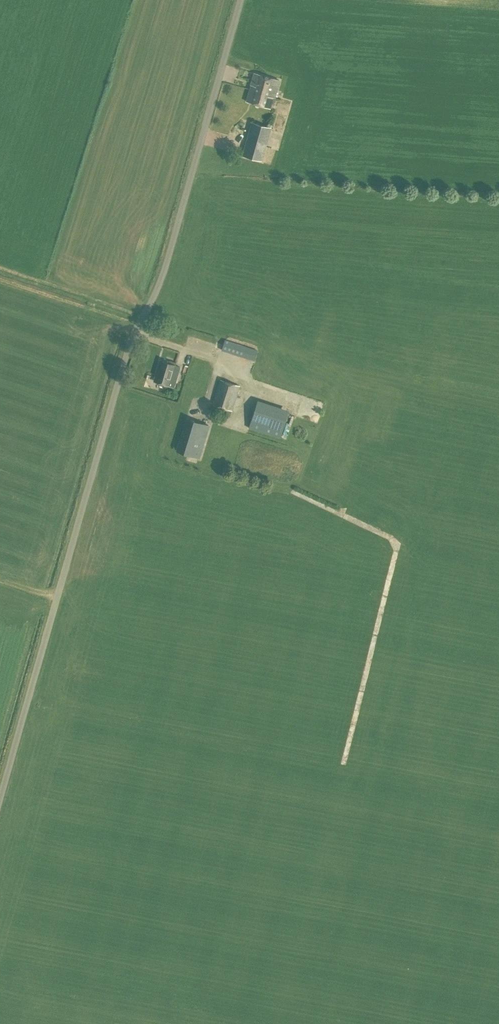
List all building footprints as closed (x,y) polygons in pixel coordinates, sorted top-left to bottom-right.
[(250,89),(246,101),(271,108),(274,98),(275,98),(276,97),(280,81),(254,73),(250,89)] [(262,161),(271,127),(251,122),(242,155),(262,161)] [(299,397),(309,366),(225,340),(221,350),(254,360),(247,380),(299,397)] [(169,385),(176,366),(160,361),(154,381),(169,385)] [(348,377),(344,395),(352,397),(356,380),(348,377)] [(233,411),(240,385),(220,379),(212,405),(233,411)] [(366,386),(378,390),(380,386),(368,381),(366,386)] [(253,405),(248,426),(281,434),(286,413),(253,405)] [(209,425),(189,419),(189,422),(185,435),(183,440),(181,441),(178,448),(181,453),(188,455),(189,453),(199,456),(198,457),(199,457),(209,425)] [(332,445),(330,463),(336,464),(338,446),(332,445)]
